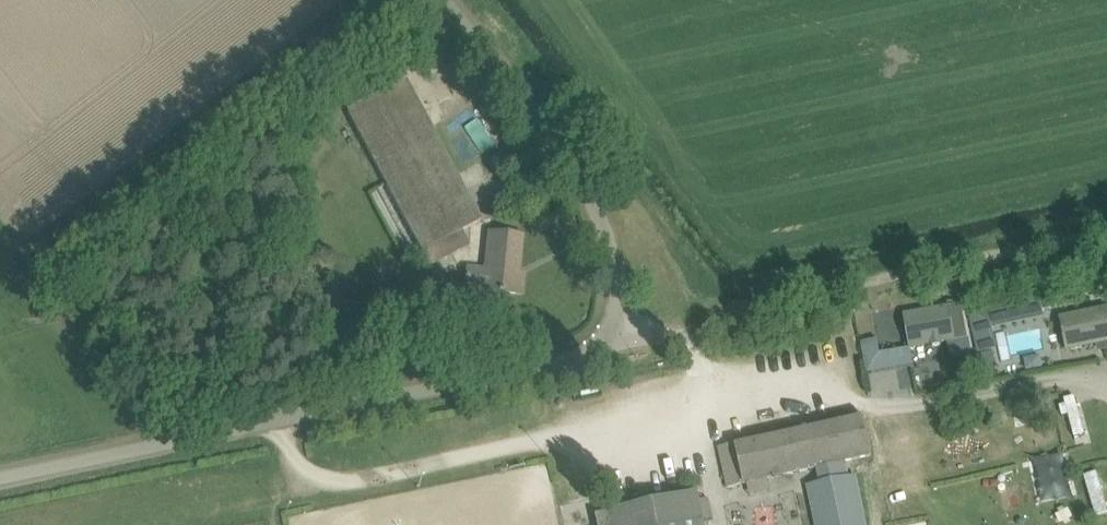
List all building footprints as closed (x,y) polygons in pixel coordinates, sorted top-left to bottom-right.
[(407,81),(387,91),(348,112),(423,252),(422,252),(430,267),(470,245),(462,231),(482,220),(407,81)] [(485,269),(466,267),(464,285),(486,287),(485,290),(522,294),(524,273),(518,273),(522,236),(501,233),(490,232),(485,269)] [(1039,295),(969,310),(978,353),(997,349),(992,325),(1043,314),(1043,311),(1040,298),(1039,295)] [(1049,296),(1040,298),(1043,311),(1051,309),(1049,296)] [(962,305),(905,315),(911,348),(932,344),(933,346),(942,345),(941,343),(954,340),(954,341),(968,339),(962,305)] [(1061,318),(1068,350),(1096,344),(1103,343),(1105,351),(1106,351),(1106,308),(1061,318)] [(1061,399),(1048,402),(1051,415),(1065,412),(1061,399)] [(724,469),(728,488),(819,469),(822,483),(816,485),(825,524),(858,524),(845,462),(872,457),(863,415),(720,447),(724,469)] [(1106,512),(1106,507),(1096,470),(1084,474),(1096,516),(1106,512)] [(702,517),(707,515),(705,502),(699,503),(698,495),(610,513),(597,516),(599,524),(704,524),(702,517)]
